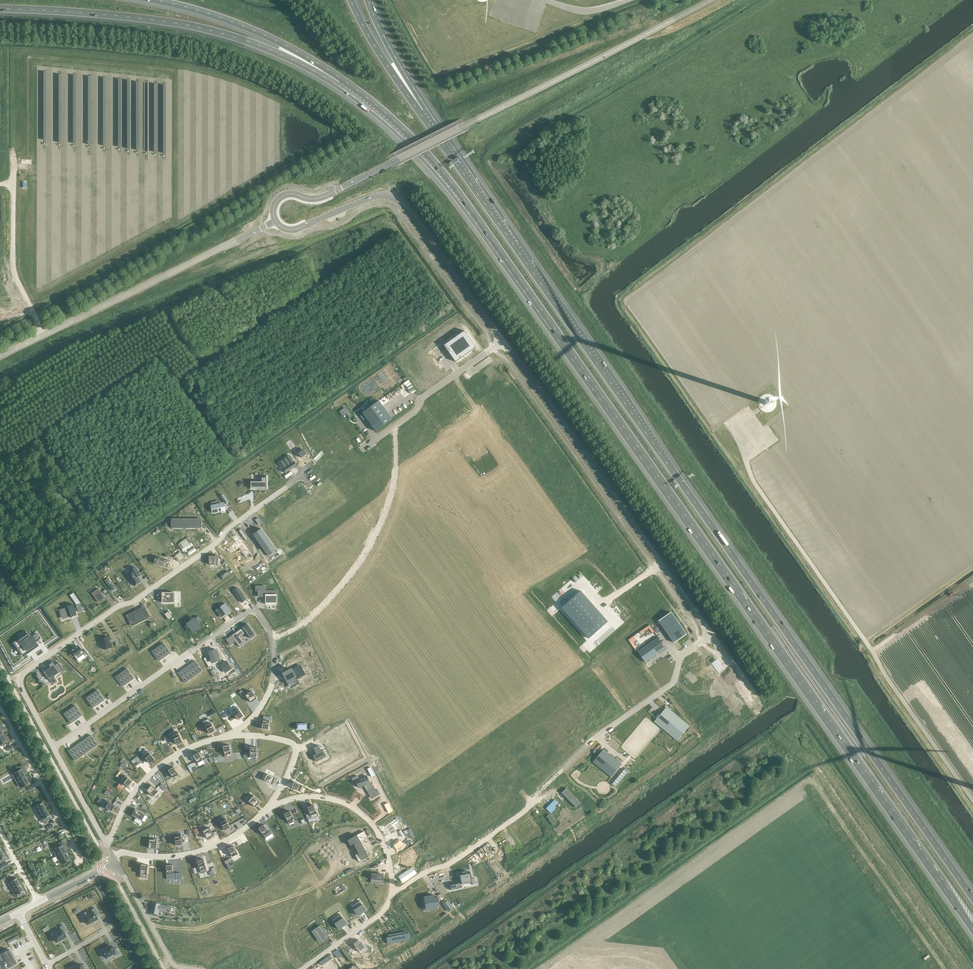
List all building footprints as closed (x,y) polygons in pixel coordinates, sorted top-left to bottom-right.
[(465,331),(444,345),(456,362),(476,347),(465,331)] [(379,401),(362,412),(375,431),(392,419),(379,401)] [(346,407),(339,411),(343,416),(347,414),(350,419),(352,417),(346,407)] [(495,410),(488,415),(492,420),(499,415),(495,410)] [(304,449),(298,453),(302,458),(307,454),(304,449)] [(283,460),(279,463),(286,473),(294,467),(297,465),(290,455),(286,458),(288,461),(285,463),(283,460)] [(262,482),(251,482),(251,488),(262,488),(262,490),(267,490),(267,476),(267,478),(262,478),(262,482)] [(343,485),(337,489),(343,497),(349,494),(343,485)] [(331,493),(325,497),(331,506),(337,502),(331,493)] [(561,493),(549,494),(551,511),(563,510),(561,493)] [(313,494),(308,498),(314,506),(320,503),(313,494)] [(302,502),(296,506),(302,515),(308,511),(302,502)] [(223,503),(212,506),(213,513),(225,510),(223,503)] [(201,519),(171,519),(171,527),(172,527),(172,528),(196,528),(196,527),(201,527),(201,519)] [(296,519),(290,523),(297,532),(302,528),(296,519)] [(284,528),(279,531),(285,540),(290,536),(284,528)] [(261,529),(253,534),(268,556),(276,550),(261,529)] [(240,538),(226,549),(228,548),(231,553),(229,554),(230,554),(239,547),(247,559),(248,559),(247,558),(252,555),(253,555),(238,534),(240,538)] [(218,555),(209,555),(209,564),(218,564),(218,555)] [(156,556),(154,563),(165,566),(168,560),(156,556)] [(135,567),(130,570),(131,573),(127,576),(134,586),(141,581),(138,577),(141,575),(135,567)] [(228,572),(221,577),(223,580),(230,575),(228,572)] [(111,590),(115,588),(108,578),(105,580),(111,590)] [(237,587),(233,590),(242,603),(246,600),(237,587)] [(99,589),(92,593),(98,602),(105,598),(99,589)] [(264,591),(258,591),(258,597),(266,597),(266,604),(277,604),(277,591),(264,591)] [(580,591),(561,607),(589,638),(608,622),(580,591)] [(175,592),(162,592),(162,602),(175,602),(175,592)] [(225,603),(216,610),(221,617),(230,611),(225,603)] [(63,609),(60,610),(63,617),(66,616),(68,616),(70,615),(71,617),(72,617),(72,616),(76,615),(75,611),(76,610),(76,611),(76,610),(75,607),(75,608),(74,608),(73,604),(68,606),(67,605),(68,608),(66,608),(63,609)] [(134,611),(126,615),(130,623),(146,617),(147,619),(150,618),(152,621),(145,608),(135,613),(134,611)] [(168,611),(164,614),(168,620),(173,617),(168,611)] [(671,612),(659,621),(674,642),(686,634),(671,612)] [(198,616),(187,624),(193,632),(201,627),(198,623),(201,621),(198,616)] [(245,626),(231,635),(239,647),(245,643),(241,637),(247,632),(251,638),(256,635),(248,624),(245,626)] [(28,633),(14,643),(23,655),(28,651),(27,650),(32,646),(33,647),(37,645),(34,642),(40,638),(36,633),(31,637),(28,633)] [(108,637),(101,639),(104,649),(111,647),(108,637)] [(658,637),(637,651),(645,663),(666,648),(658,637)] [(164,643),(161,645),(168,655),(171,653),(164,643)] [(161,645),(158,647),(165,657),(168,655),(161,645)] [(74,648),(71,651),(77,659),(83,654),(85,657),(88,655),(85,650),(82,652),(78,646),(76,647),(74,648)] [(158,647),(155,649),(162,659),(165,657),(158,647)] [(155,649),(153,651),(159,661),(162,659),(155,649)] [(216,649),(209,652),(212,662),(220,660),(216,649)] [(196,661),(193,663),(200,673),(203,670),(196,661)] [(50,667),(43,672),(49,681),(54,678),(53,676),(62,670),(58,663),(54,665),(52,662),(48,665),(50,667)] [(226,662),(221,665),(225,672),(231,668),(226,662)] [(193,663),(190,665),(197,675),(200,673),(193,663)] [(190,665),(187,667),(194,677),(197,675),(190,665)] [(300,665),(284,674),(289,683),(293,681),(295,684),(298,683),(296,679),(305,674),(300,665)] [(187,667),(184,669),(191,679),(194,677),(187,667)] [(128,669),(125,671),(132,680),(134,678),(128,669)] [(184,669),(182,671),(188,681),(191,679),(184,669)] [(125,671),(122,673),(129,682),(132,680),(125,671)] [(182,671),(179,673),(185,683),(188,681),(182,671)] [(122,673),(119,675),(126,684),(129,682),(122,673)] [(119,675),(116,677),(123,686),(126,684),(119,675)] [(699,682),(688,690),(696,700),(706,693),(699,682)] [(98,690),(95,692),(101,702),(104,700),(98,690)] [(246,695),(251,702),(257,698),(251,691),(246,695)] [(95,692),(92,694),(99,704),(101,702),(95,692)] [(92,694),(89,696),(96,706),(99,704),(92,694)] [(89,696),(86,698),(93,708),(96,706),(89,696)] [(75,706),(73,708),(79,717),(82,715),(75,706)] [(232,711),(238,720),(244,716),(237,707),(232,711)] [(666,707),(655,721),(666,731),(667,729),(674,735),(673,736),(677,740),(689,726),(666,707)] [(73,708),(70,710),(76,719),(79,717),(73,708)] [(70,710),(67,712),(74,721),(76,719),(70,710)] [(67,712),(64,714),(71,723),(74,721),(67,712)] [(263,716),(262,729),(268,729),(269,721),(271,721),(272,717),(263,716)] [(203,722),(210,734),(216,731),(209,719),(203,722)] [(172,734),(177,745),(183,742),(178,732),(172,734)] [(91,735),(88,737),(95,746),(98,744),(91,735)] [(88,737),(85,739),(92,748),(95,746),(88,737)] [(85,739),(82,741),(89,750),(92,748),(85,739)] [(82,741),(80,743),(86,752),(89,750),(82,741)] [(80,743),(77,745),(83,754),(86,752),(80,743)] [(77,745),(74,747),(81,756),(83,754),(77,745)] [(231,756),(230,745),(223,746),(225,757),(231,756)] [(319,745),(313,748),(317,754),(313,755),(317,762),(327,756),(324,750),(322,751),(319,745)] [(74,747),(71,749),(78,758),(81,756),(74,747)] [(146,748),(141,752),(144,755),(150,763),(155,759),(149,751),(148,752),(146,748)] [(71,749),(68,751),(75,760),(78,758),(71,749)] [(604,749),(593,762),(597,765),(598,764),(608,773),(607,774),(611,777),(622,764),(604,749)] [(198,763),(203,760),(199,752),(193,755),(198,763)] [(138,756),(134,759),(139,764),(142,762),(138,756)] [(19,770),(14,773),(22,787),(30,783),(24,774),(27,772),(23,765),(18,767),(19,770)] [(169,770),(173,778),(178,774),(174,767),(169,770)] [(122,773),(118,778),(128,786),(132,781),(122,773)] [(264,780),(272,784),(275,778),(267,773),(264,780)] [(359,778),(356,779),(357,783),(358,786),(358,787),(364,785),(366,788),(371,797),(373,795),(376,794),(377,795),(380,794),(378,790),(376,791),(372,784),(370,785),(369,783),(366,776),(361,778),(359,778)] [(292,787),(301,792),(304,786),(295,781),(292,787)] [(533,784),(527,788),(533,796),(539,792),(533,784)] [(154,796),(158,791),(152,785),(147,790),(154,796)] [(561,793),(558,796),(561,799),(565,796),(574,805),(575,805),(577,807),(576,807),(577,808),(579,806),(581,804),(566,788),(564,790),(561,793)] [(255,807),(260,802),(252,795),(248,800),(255,807)] [(112,811),(115,805),(104,799),(101,804),(112,811)] [(554,799),(546,808),(549,812),(558,803),(554,799)] [(511,801),(504,805),(510,813),(516,809),(511,801)] [(43,802),(36,805),(44,821),(51,817),(43,802)] [(393,811),(389,803),(388,803),(384,805),(385,806),(389,813),(393,811)] [(308,807),(312,818),(318,816),(314,805),(308,807)] [(142,821),(145,814),(136,809),(132,815),(142,821)] [(284,813),(289,824),(295,821),(290,811),(284,813)] [(233,816),(227,819),(231,827),(237,823),(233,816)] [(259,828),(264,835),(269,832),(264,824),(259,828)] [(391,824),(386,828),(392,835),(397,831),(391,824)] [(205,830),(209,838),(216,835),(211,827),(205,830)] [(359,834),(348,840),(351,846),(354,844),(359,853),(356,855),(359,861),(369,856),(367,853),(368,852),(368,851),(366,852),(360,841),(363,839),(359,834)] [(149,848),(156,849),(157,839),(150,838),(149,848)] [(397,840),(392,844),(397,851),(403,848),(397,840)] [(60,846),(55,849),(63,864),(70,859),(65,850),(68,848),(64,841),(59,844),(60,846)] [(228,849),(232,857),(238,854),(234,846),(228,849)] [(401,863),(401,869),(402,869),(403,868),(404,868),(405,868),(405,867),(405,866),(405,865),(406,865),(407,865),(408,865),(409,865),(409,866),(410,865),(411,865),(411,864),(412,864),(412,863),(413,863),(413,862),(414,862),(414,861),(414,860),(415,860),(415,859),(416,858),(416,857),(414,855),(416,853),(415,852),(415,851),(414,850),(413,850),(413,849),(412,849),(411,849),(411,850),(410,850),(410,851),(409,851),(409,852),(408,851),(401,856),(402,861),(402,863),(401,863)] [(476,853),(468,859),(473,866),(481,861),(476,853)] [(204,859),(197,860),(200,870),(201,873),(207,871),(206,868),(204,859)] [(7,862),(0,865),(0,870),(9,865),(7,862)] [(460,882),(449,884),(451,890),(462,887),(461,884),(472,881),(473,884),(476,884),(475,878),(472,879),(471,872),(467,872),(466,871),(462,872),(463,873),(459,874),(460,882)] [(372,873),(371,883),(383,884),(384,874),(372,873)] [(17,877),(10,881),(19,897),(26,893),(17,877)] [(430,898),(426,898),(426,902),(426,904),(427,904),(427,908),(431,907),(431,909),(435,909),(434,905),(435,905),(435,906),(437,906),(439,905),(438,897),(436,898),(436,897),(434,898),(433,899),(433,895),(429,896),(430,898)] [(360,901),(352,907),(354,910),(358,916),(366,910),(362,904),(360,901)] [(447,902),(443,904),(448,911),(452,908),(447,902)] [(152,903),(151,912),(158,914),(159,910),(170,912),(171,906),(152,903)] [(93,912),(83,917),(87,924),(91,922),(93,921),(97,919),(95,915),(95,914),(97,913),(95,908),(91,909),(93,912)] [(341,914),(333,920),(339,929),(347,923),(341,914)] [(62,930),(52,935),(56,942),(60,940),(62,939),(66,937),(63,933),(64,933),(64,932),(66,931),(63,925),(60,927),(62,930)] [(320,926),(313,930),(322,942),(328,938),(320,926)] [(387,938),(388,943),(410,938),(409,933),(406,934),(406,932),(390,935),(390,937),(387,938)] [(357,941),(354,943),(358,948),(363,952),(371,952),(371,947),(365,943),(362,943),(357,941)] [(102,952),(101,952),(103,956),(104,955),(105,958),(114,953),(116,955),(119,954),(116,948),(116,949),(114,950),(114,949),(113,949),(111,946),(107,947),(107,948),(106,949),(105,948),(105,949),(101,951),(102,952)] [(0,954),(0,968),(6,968),(17,963),(9,949),(0,954)] [(332,958),(330,955),(320,962),(322,966),(332,958)]
